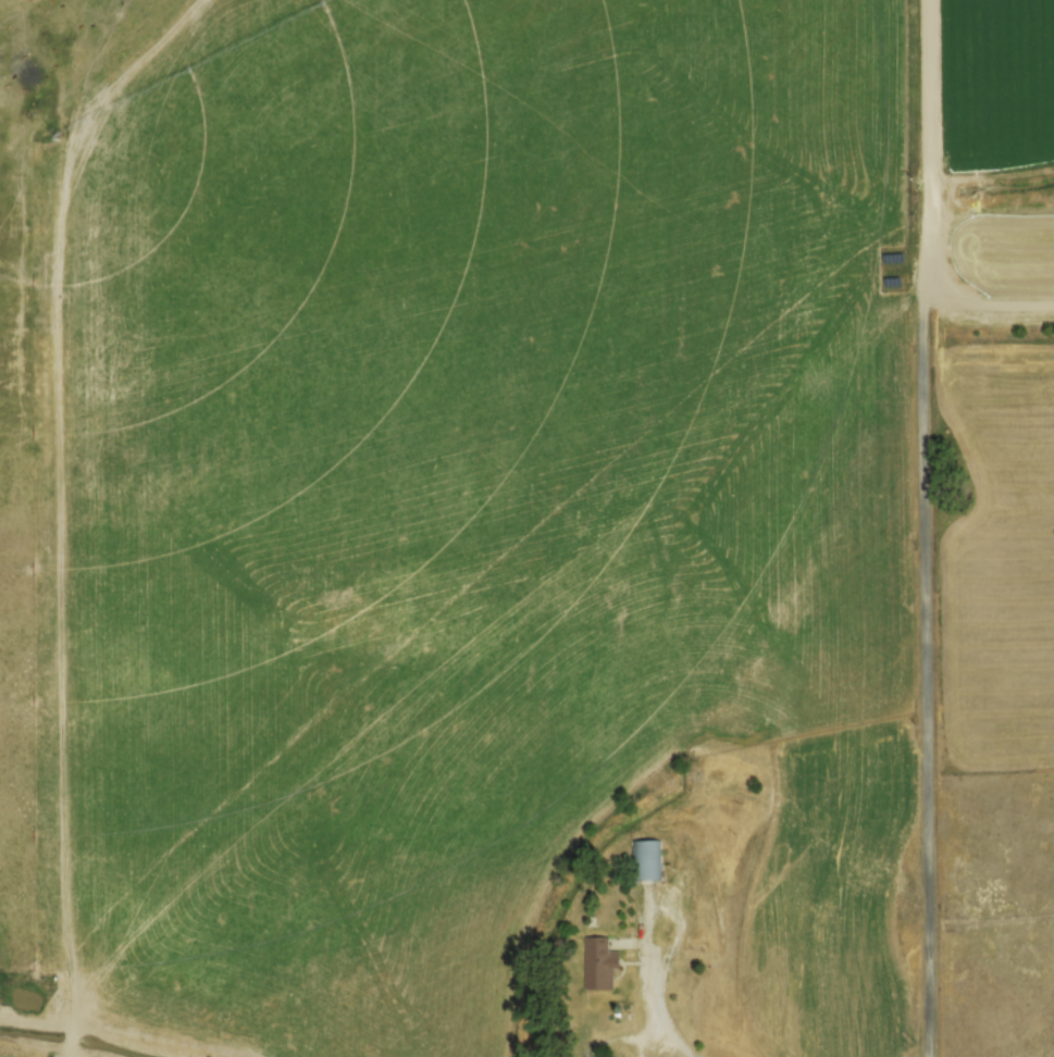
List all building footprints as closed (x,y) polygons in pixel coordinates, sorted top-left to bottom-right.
[(660,840),(630,840),(630,879),(660,879),(660,840)] [(618,950),(607,950),(607,936),(584,935),(583,989),(612,989),(612,969),(617,969),(618,950)]
